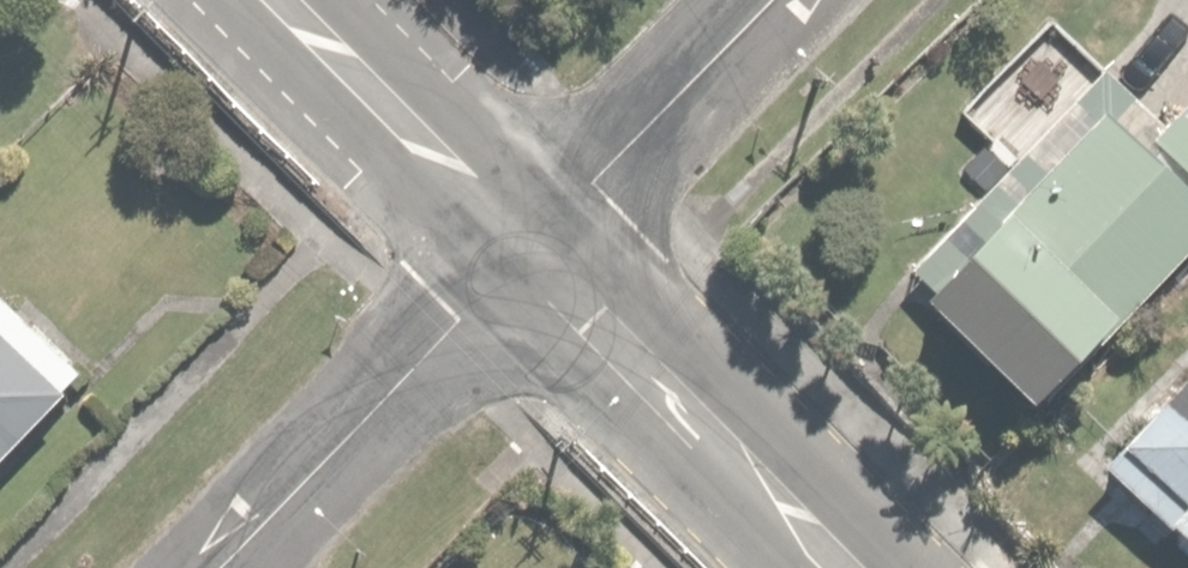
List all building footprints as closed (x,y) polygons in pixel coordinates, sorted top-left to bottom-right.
[(1041,379),(1055,393),(1187,250),(1187,88),(1144,135),(1079,75),(909,256),(930,276),(913,294),(1024,397),(1041,379)] [(77,362),(0,280),(0,434),(77,362)] [(1100,457),(1187,536),(1187,360),(1100,457)]
